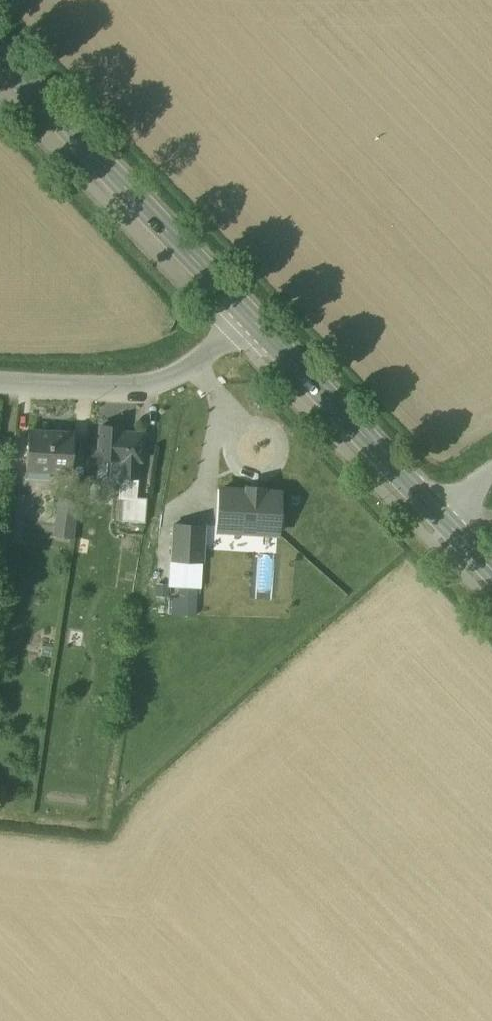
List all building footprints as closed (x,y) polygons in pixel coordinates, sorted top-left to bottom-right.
[(121,427),(101,426),(99,457),(121,458),(120,475),(138,477),(139,460),(141,460),(143,434),(120,432),(121,427)] [(72,433),(28,430),(26,469),(70,471),(72,433)] [(113,481),(88,479),(87,493),(112,495),(113,481)] [(281,491),(219,487),(215,533),(278,537),(281,491)] [(147,499),(118,496),(116,519),(145,522),(147,499)] [(76,501),(60,499),(55,534),(71,536),(76,501)] [(205,524),(172,522),(169,561),(203,563),(205,524)] [(177,597),(171,596),(170,614),(195,615),(197,589),(178,588),(177,597)]
